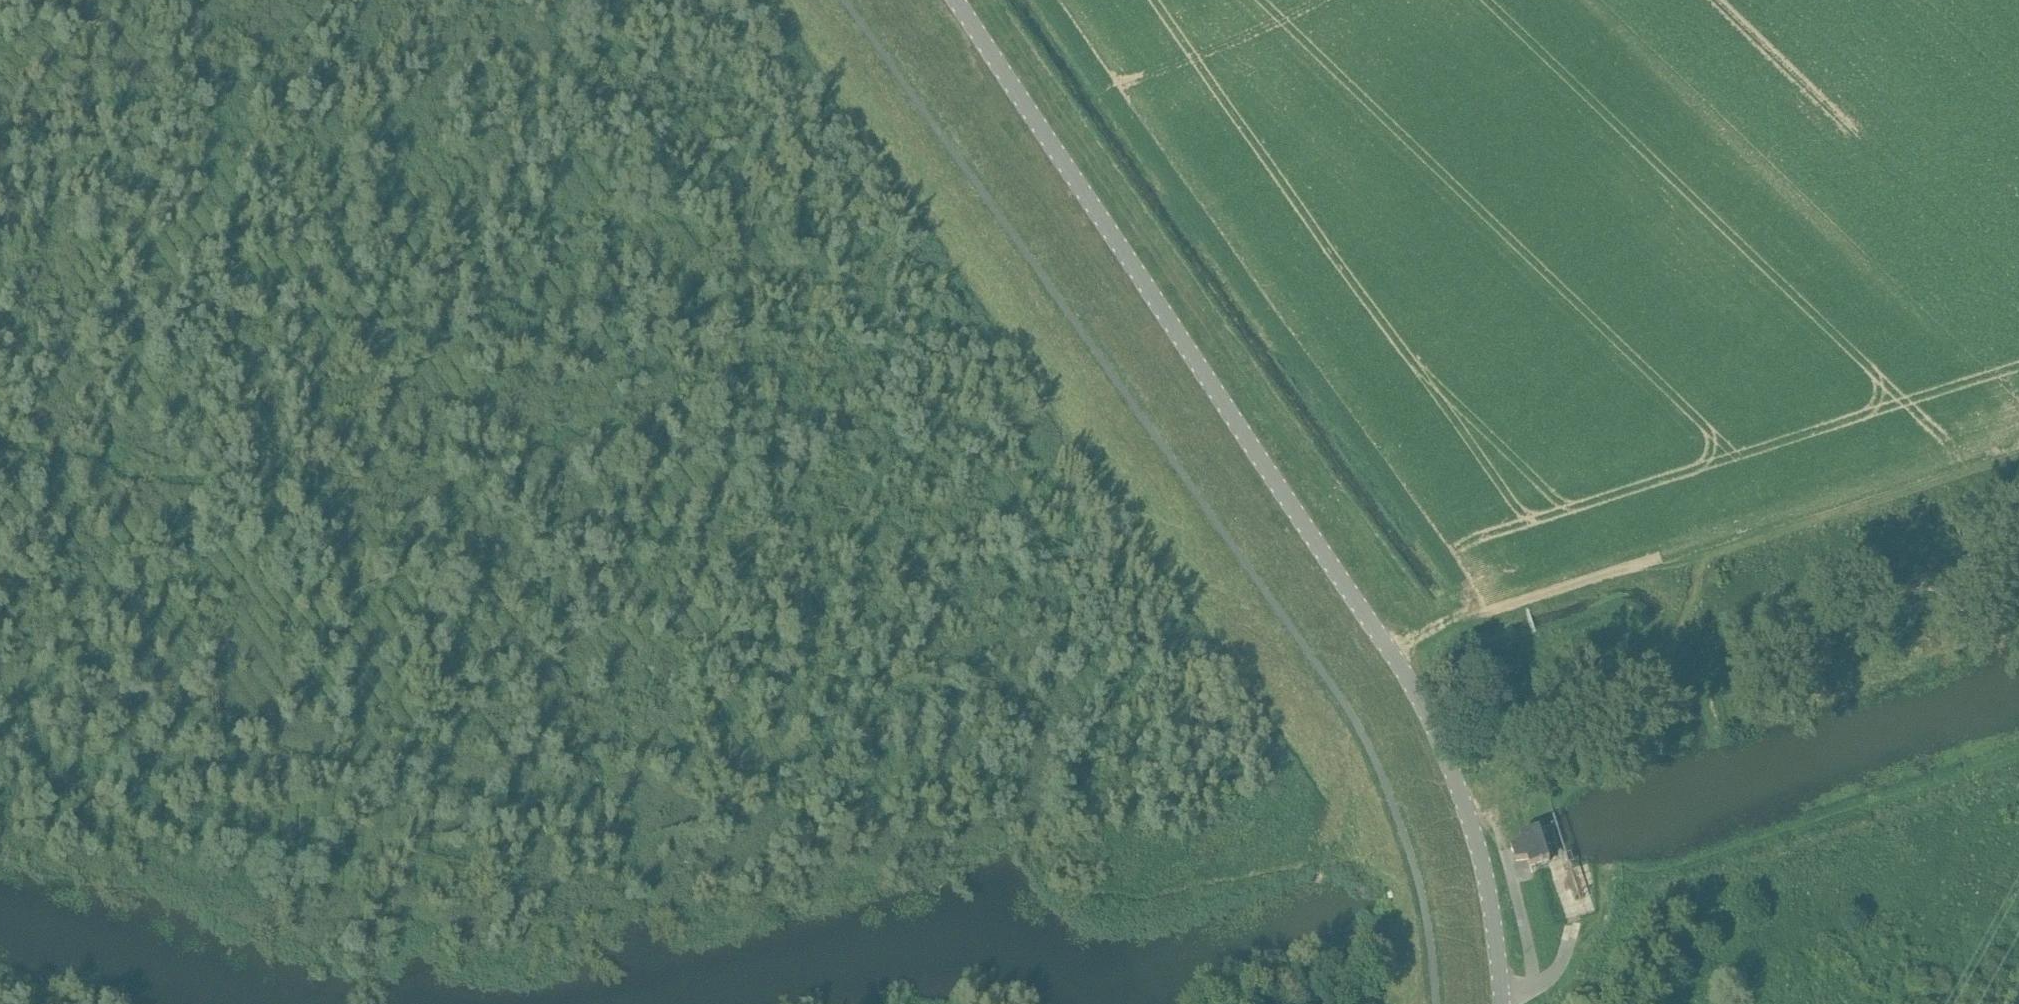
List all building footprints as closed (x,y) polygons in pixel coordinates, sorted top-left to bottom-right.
[(1529,861),(1531,868),(1551,861),(1541,829),(1521,835),(1523,842),(1512,849),(1513,851),(1516,860),(1516,862),(1529,861)]
